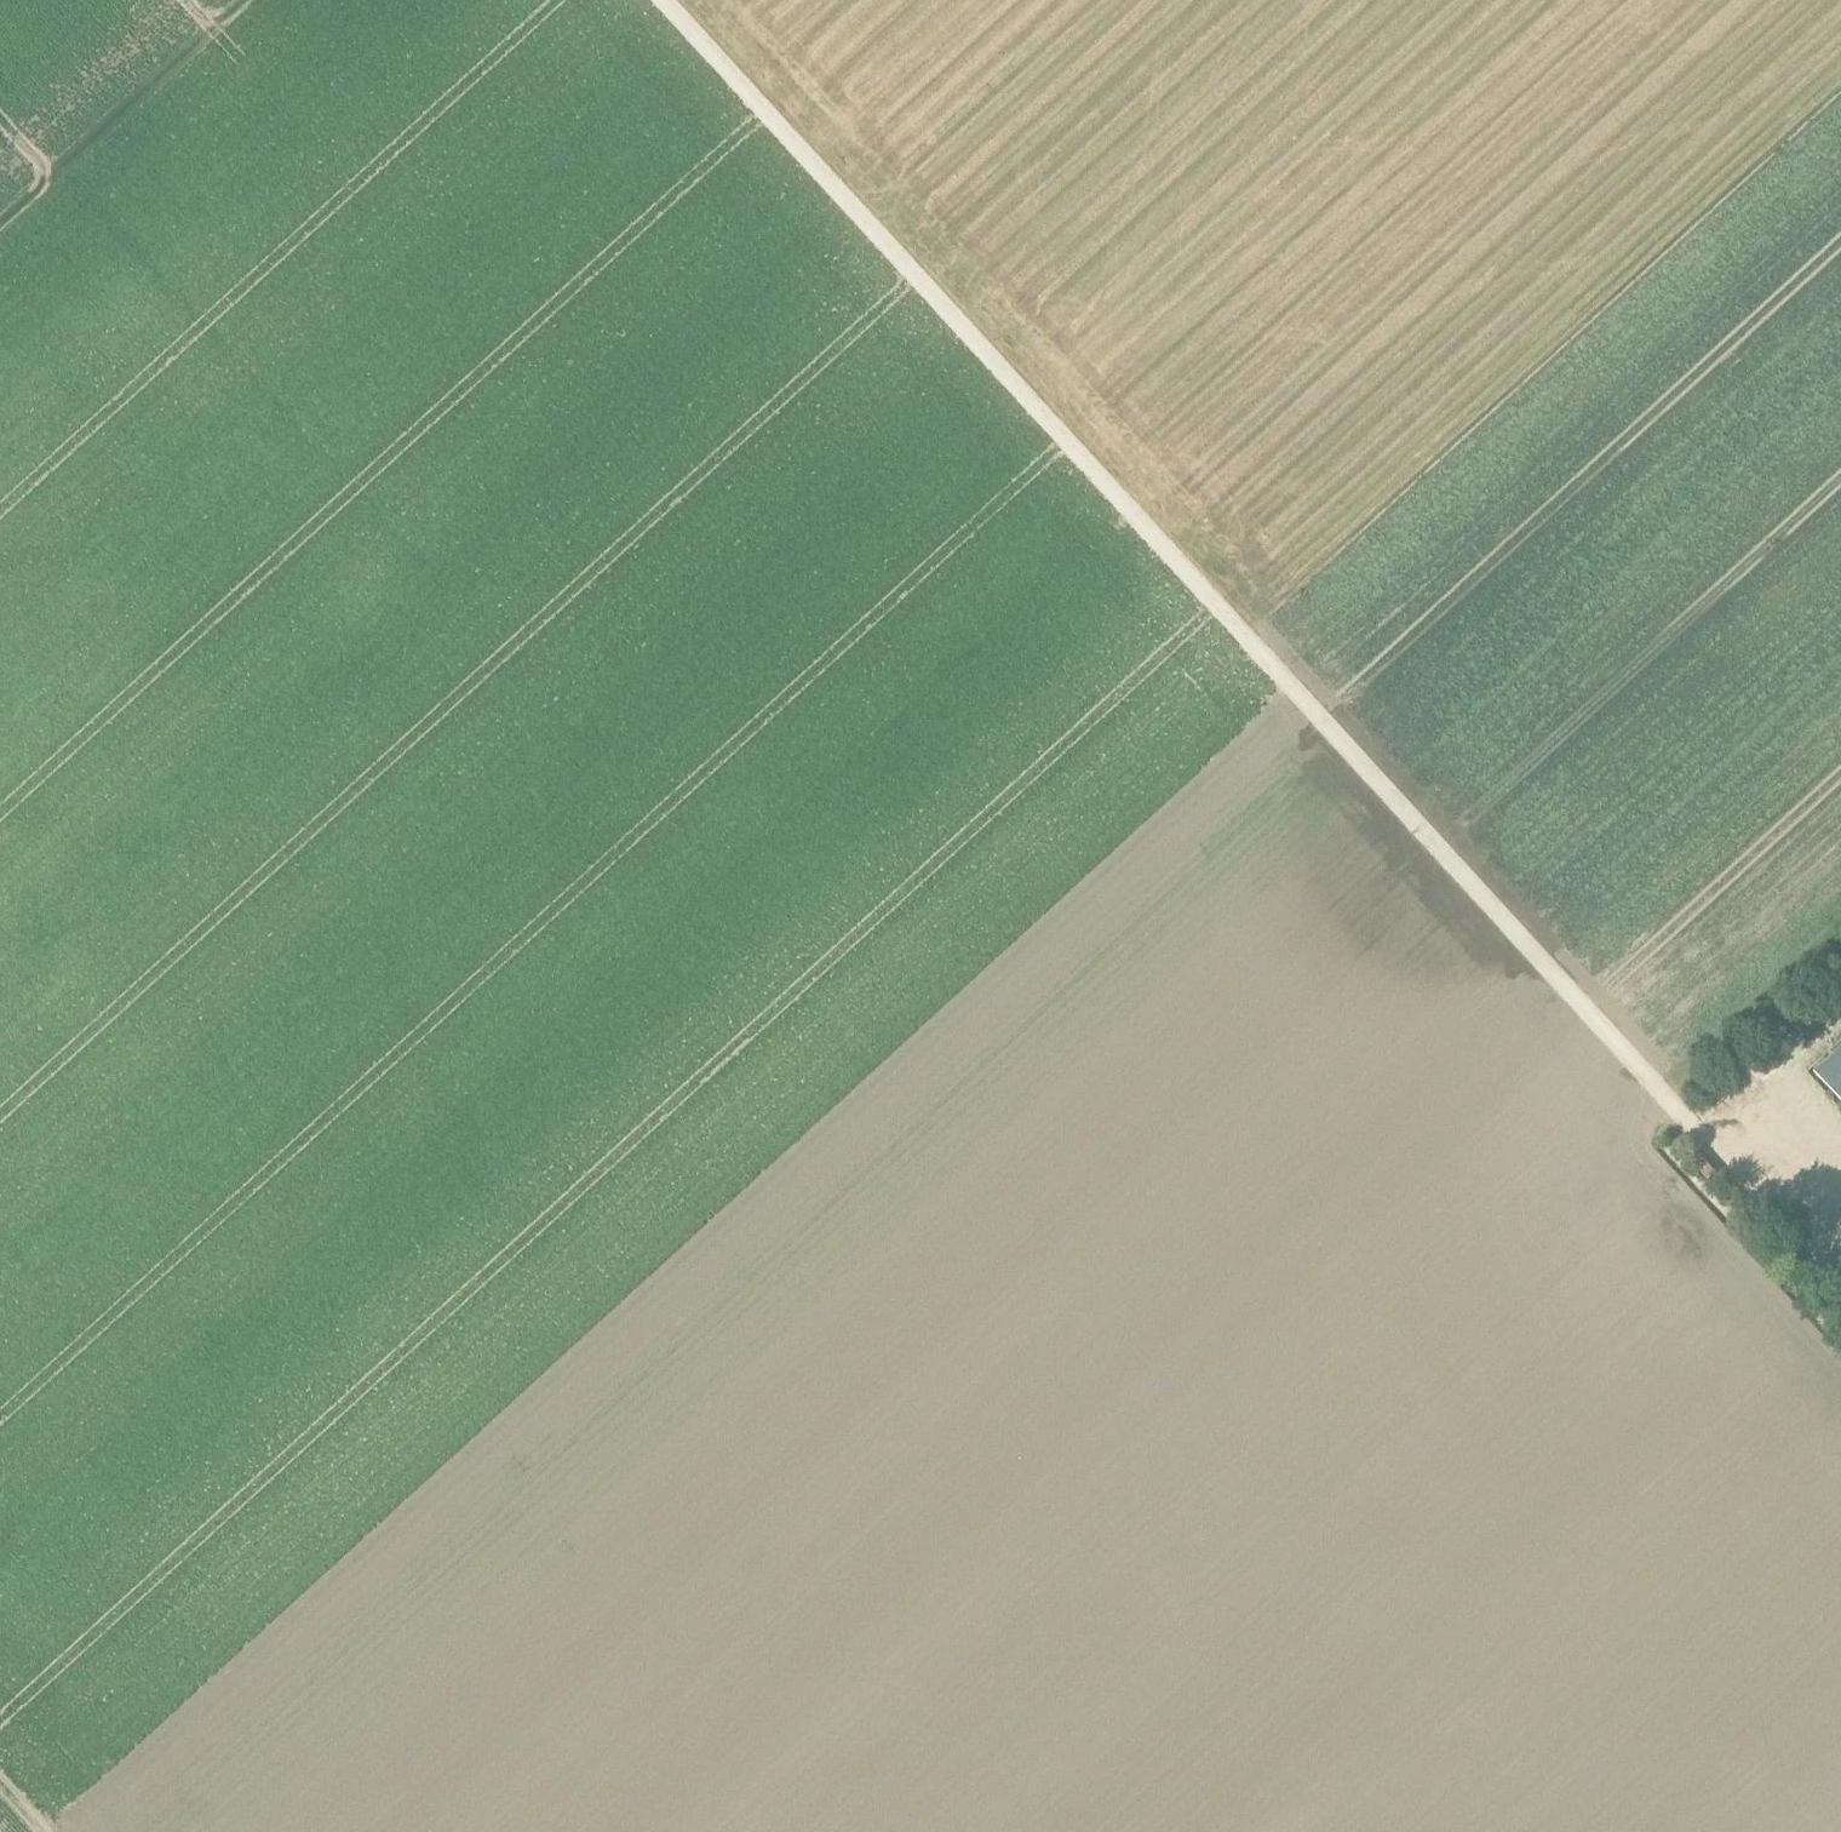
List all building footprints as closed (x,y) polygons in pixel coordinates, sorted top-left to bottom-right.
[(1815,1074),(1840,1102),(1840,1050),(1815,1074)]
